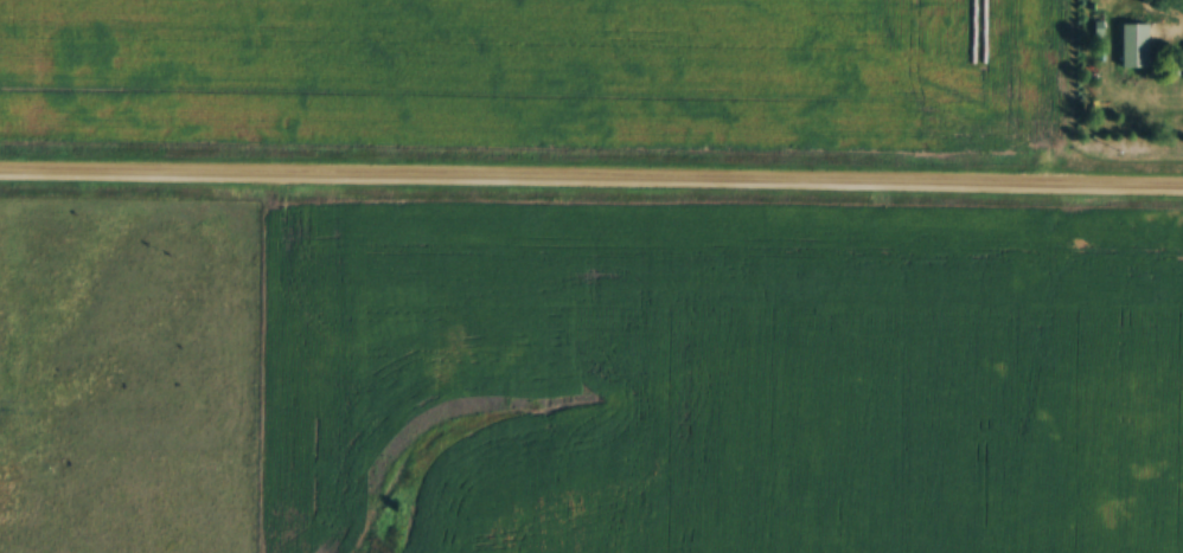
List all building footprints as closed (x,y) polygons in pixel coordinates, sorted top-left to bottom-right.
[(1146,27),(1120,27),(1120,71),(1146,71),(1146,27)]
